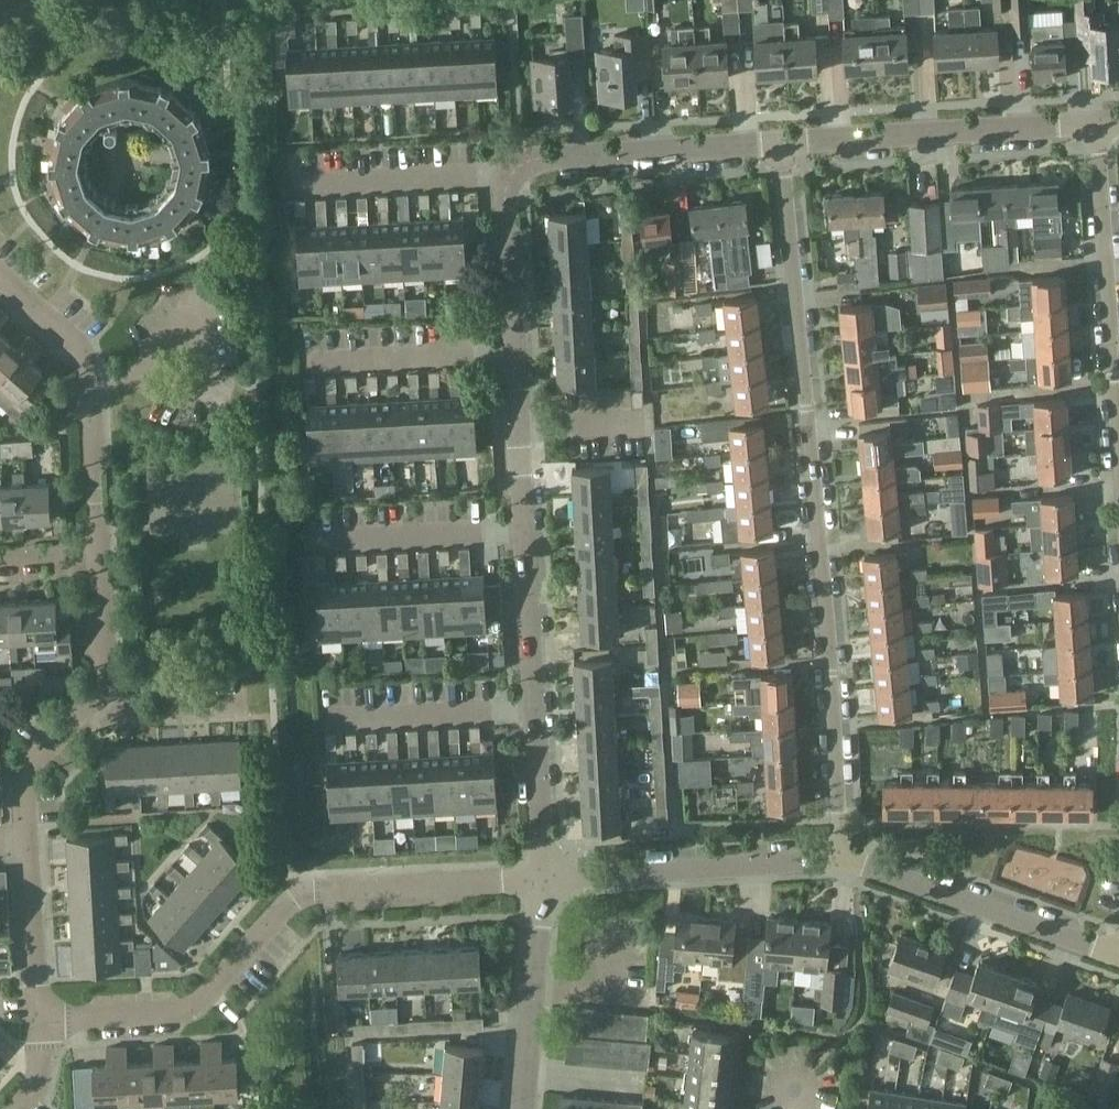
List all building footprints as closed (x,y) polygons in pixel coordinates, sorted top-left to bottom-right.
[(739,10),(739,0),(723,0),(724,11),(739,10)] [(739,10),(755,9),(755,0),(739,0),(739,10)] [(842,15),(842,0),(828,0),(829,16),(842,15)] [(920,8),(919,0),(903,0),(904,12),(920,11),(920,8)] [(1010,6),(1012,35),(1029,33),(1027,0),(1010,0),(1010,6)] [(1093,0),(1076,0),(1078,45),(1091,45),(1093,73),(1118,71),(1118,25),(1104,26),(1103,13),(1094,14),(1093,0)] [(965,8),(969,63),(998,61),(996,27),(981,28),(980,7),(965,8)] [(938,65),(969,63),(965,8),(951,9),(953,30),(936,31),(938,65)] [(473,24),(482,24),(481,12),(473,13),(473,24)] [(452,26),(460,25),(460,13),(451,14),(452,26)] [(418,15),(409,15),(409,27),(418,26),(418,15)] [(431,27),(440,26),(439,15),(431,15),(431,27)] [(569,49),(585,48),(582,16),(567,17),(569,49)] [(391,29),(399,28),(398,17),(390,17),(391,29)] [(369,30),(377,29),(376,18),(368,18),(369,30)] [(348,31),(356,31),(355,19),(347,20),(348,31)] [(306,33),(316,32),(315,21),(306,21),(306,33)] [(328,33),(336,32),(336,21),(327,21),(328,33)] [(755,31),(758,76),(788,74),(785,22),(772,24),(773,29),(755,31)] [(286,35),(295,34),(294,23),(286,23),(286,35)] [(876,26),(878,68),(908,67),(905,24),(876,26)] [(1034,79),(1067,77),(1063,24),(1030,26),(1034,79)] [(418,26),(409,27),(410,41),(413,41),(419,41),(418,26)] [(847,70),(878,68),(876,26),(844,27),(847,70)] [(316,32),(306,33),(307,48),(311,47),(316,47),(316,32)] [(601,99),(636,97),(634,76),(651,74),(648,33),(614,35),(615,50),(598,52),(601,99)] [(475,38),(478,92),(498,91),(495,36),(475,38)] [(786,37),(788,74),(817,71),(815,36),(800,37),(786,37)] [(457,93),(478,92),(475,38),(454,39),(457,93)] [(437,94),(457,93),(454,39),(433,40),(437,94)] [(696,42),(699,80),(728,78),(725,39),(696,42)] [(416,96),(437,94),(433,40),(413,41),(416,96)] [(397,97),(416,96),(413,41),(394,42),(397,97)] [(375,98),(397,97),(394,42),(371,44),(375,98)] [(667,82),(699,80),(696,42),(664,44),(667,82)] [(354,99),(375,98),(371,44),(350,45),(354,99)] [(335,100),(354,99),(350,45),(332,46),(335,100)] [(314,102),(335,100),(332,46),(316,47),(311,47),(314,102)] [(290,103),(314,102),(311,47),(287,49),(290,103)] [(537,104),(572,101),(568,58),(533,60),(537,104)] [(193,111),(170,91),(171,90),(161,85),(161,86),(130,80),(130,79),(120,79),(120,80),(90,90),(90,89),(81,95),(81,96),(61,119),(60,119),(55,128),(56,129),(50,159),(49,159),(49,170),(50,170),(60,199),(59,199),(65,208),(66,208),(89,228),(88,229),(98,234),(98,233),(129,240),(139,240),(139,239),(169,229),(169,230),(178,224),(178,223),(184,216),(198,200),(199,201),(204,191),(203,191),(209,160),(210,160),(210,150),(209,150),(199,120),(200,120),(194,111),(193,111)] [(1059,254),(1056,210),(1059,210),(1057,181),(1031,183),(1033,211),(1036,255),(1059,254)] [(1015,212),(1033,211),(1031,183),(1004,184),(1009,260),(1018,260),(1015,212)] [(1009,268),(1009,260),(1004,184),(979,186),(980,215),(992,214),(994,244),(982,245),(984,270),(1009,268)] [(982,245),(980,215),(979,186),(951,188),(953,216),(966,216),(968,246),(982,245)] [(441,205),(449,204),(449,192),(440,193),(441,205)] [(856,270),(857,286),(882,283),(879,235),(875,235),(874,221),(897,219),(896,202),(884,203),(883,192),(856,193),(860,235),(861,253),(854,254),(856,270)] [(846,236),(860,235),(856,193),(829,195),(831,223),(845,223),(846,236)] [(420,206),(429,205),(428,194),(420,194),(420,206)] [(422,220),(409,220),(407,195),(399,195),(400,221),(401,221),(404,275),(425,274),(422,220)] [(378,196),(379,208),(388,207),(387,196),(378,196)] [(358,209),(367,209),(366,197),(358,197),(358,209)] [(338,210),(346,210),(346,198),(337,198),(338,210)] [(340,224),(327,225),(326,199),(317,199),(318,226),(319,226),(322,280),(343,279),(340,224)] [(305,200),(295,200),(296,214),(306,213),(305,200)] [(719,204),(724,248),(729,286),(751,283),(750,273),(754,272),(745,200),(719,204)] [(907,281),(943,276),(942,247),(939,201),(911,203),(913,249),(905,249),(906,262),(907,278),(907,281)] [(711,249),(724,248),(719,204),(692,207),(695,235),(709,234),(711,249)] [(622,227),(633,226),(632,208),(622,208),(622,227)] [(367,209),(358,209),(359,223),(360,223),(368,223),(367,209)] [(644,241),(673,238),(669,209),(640,213),(644,241)] [(551,244),(588,242),(587,212),(585,212),(578,212),(549,214),(551,244)] [(443,219),(446,273),(467,272),(464,217),(443,219)] [(425,274),(446,273),(443,219),(422,220),(425,274)] [(384,276),(404,275),(401,221),(400,221),(381,222),(384,276)] [(384,276),(381,222),(368,223),(360,223),(363,277),(384,276)] [(343,279),(363,277),(360,223),(359,223),(340,224),(343,279)] [(300,281),(322,280),(319,226),(318,226),(297,227),(300,281)] [(624,256),(635,256),(634,239),(623,240),(624,256)] [(680,239),(670,241),(672,259),(682,259),(680,241),(680,239)] [(682,259),(682,262),(683,291),(700,291),(697,240),(680,241),(682,259)] [(552,273),(590,271),(588,242),(551,244),(552,273)] [(944,275),(956,274),(954,245),(942,245),(944,275)] [(770,251),(759,252),(760,264),(772,262),(770,251)] [(669,292),(683,291),(682,262),(667,263),(669,292)] [(906,262),(890,263),(890,278),(907,278),(906,262)] [(627,283),(638,282),(636,264),(626,265),(627,283)] [(857,286),(856,270),(838,271),(838,273),(826,274),(827,290),(857,286)] [(554,302),(592,300),(590,271),(552,273),(554,302)] [(1023,306),(1065,303),(1063,276),(1021,280),(1023,306)] [(921,308),(949,307),(947,283),(919,285),(921,308)] [(970,295),(958,296),(959,308),(972,307),(970,295)] [(729,329),(760,325),(756,296),(725,300),(729,329)] [(555,328),(593,326),(592,300),(554,302),(555,328)] [(697,315),(714,313),(712,302),(695,304),(697,315)] [(843,333),(874,330),(900,326),(898,307),(887,302),(872,303),(840,306),(843,333)] [(1065,303),(1023,306),(1024,319),(1034,318),(1035,330),(1067,328),(1065,303)] [(629,324),(640,323),(639,305),(628,306),(629,324)] [(1023,306),(1009,307),(1010,321),(1024,320),(1024,319),(1023,306)] [(970,309),(959,310),(960,326),(971,325),(970,309)] [(630,338),(641,338),(640,323),(629,324),(630,338)] [(938,345),(951,344),(950,323),(936,324),(938,345)] [(732,355),(763,351),(760,325),(729,329),(732,355)] [(557,354),(594,352),(593,326),(555,328),(557,354)] [(1022,343),(1023,357),(1037,356),(1069,354),(1067,328),(1035,330),(1021,331),(1022,343)] [(846,358),(877,355),(874,330),(843,333),(846,358)] [(680,345),(716,340),(715,331),(679,335),(680,345)] [(36,341),(28,334),(16,347),(7,338),(0,346),(0,382),(36,341)] [(0,382),(0,398),(20,415),(48,383),(38,375),(42,370),(31,360),(43,348),(36,341),(0,382)] [(962,360),(989,359),(988,342),(961,343),(962,360)] [(735,380),(766,377),(763,351),(732,355),(735,380)] [(594,352),(557,354),(558,383),(596,381),(594,352)] [(1071,378),(1069,354),(1037,356),(1023,357),(1010,357),(1011,367),(1027,365),(1029,382),(1039,381),(1071,378)] [(848,383),(896,378),(908,377),(907,365),(878,367),(877,355),(846,358),(848,383)] [(678,372),(720,367),(718,357),(677,362),(678,372)] [(642,359),(631,359),(632,377),(643,377),(642,359)] [(989,359),(962,360),(964,391),(991,389),(989,359)] [(453,384),(462,383),(461,370),(453,370),(453,384)] [(429,385),(438,384),(437,371),(429,372),(429,385)] [(409,386),(417,385),(416,372),(408,373),(409,386)] [(388,387),(397,387),(396,373),(387,374),(388,387)] [(931,410),(957,409),(955,374),(941,375),(942,391),(930,392),(931,410)] [(367,388),(376,388),(375,375),(367,375),(367,388)] [(347,390),(355,389),(355,376),(346,376),(347,390)] [(327,391),(336,390),(335,377),(327,377),(327,391)] [(766,377),(735,380),(739,407),(769,403),(766,377)] [(306,392),(314,392),(313,378),(305,379),(306,392)] [(896,378),(848,383),(850,408),(899,404),(896,378)] [(707,395),(724,393),(723,382),(706,384),(707,395)] [(632,407),(644,406),(642,387),(631,388),(632,407)] [(451,396),(455,451),(477,450),(474,395),(451,396)] [(435,452),(455,451),(451,396),(431,398),(435,452)] [(415,454),(435,452),(431,398),(412,399),(415,454)] [(395,455),(415,454),(412,399),(392,400),(395,455)] [(1036,428),(1068,425),(1066,399),(1021,403),(1022,415),(1035,414),(1036,428)] [(374,456),(395,455),(392,400),(371,401),(374,456)] [(354,457),(374,456),(371,401),(351,402),(354,457)] [(333,458),(354,457),(351,402),(329,404),(333,458)] [(311,460),(333,458),(329,404),(308,405),(311,460)] [(980,431),(989,431),(1002,430),(1001,404),(979,406),(980,431)] [(734,453),(765,450),(762,422),(731,426),(734,453)] [(1038,453),(1070,451),(1068,425),(1036,428),(1026,428),(1027,439),(1037,438),(1038,453)] [(704,439),(720,438),(719,427),(703,428),(704,439)] [(935,451),(959,448),(958,435),(892,442),(891,429),(859,432),(862,459),(893,455),(935,451)] [(989,431),(980,431),(967,432),(968,454),(990,452),(989,431)] [(22,441),(23,456),(33,455),(32,440),(22,441)] [(13,457),(23,456),(22,441),(12,442),(13,457)] [(959,448),(935,451),(937,467),(961,465),(959,448)] [(736,479),(768,476),(765,450),(734,453),(736,479)] [(1070,451),(1038,453),(1029,453),(1030,463),(1039,462),(1040,479),(1072,476),(1070,451)] [(706,467),(722,465),(721,454),(705,455),(706,467)] [(986,469),(985,454),(968,455),(970,486),(996,485),(995,469),(986,469)] [(864,483),(896,480),(920,477),(919,467),(895,469),(893,455),(862,459),(864,483)] [(611,460),(587,461),(587,469),(610,467),(610,469),(612,469),(636,468),(646,467),(646,458),(611,460)] [(574,498),(612,496),(610,467),(587,469),(572,469),(574,498)] [(639,481),(650,481),(649,467),(638,467),(639,481)] [(940,502),(964,500),(962,473),(947,475),(948,486),(939,487),(940,502)] [(678,474),(656,477),(657,487),(679,485),(678,474)] [(739,506),(771,503),(768,476),(736,479),(739,506)] [(910,505),(924,504),(925,503),(924,491),(897,494),(896,480),(864,483),(867,509),(898,506),(910,505)] [(709,493),(725,492),(724,481),(708,482),(709,493)] [(25,484),(27,521),(51,520),(50,510),(64,509),(62,482),(25,484)] [(708,482),(699,483),(700,494),(709,493),(708,482)] [(3,522),(27,521),(25,484),(1,485),(3,522)] [(998,493),(973,494),(974,513),(999,511),(998,493)] [(575,525),(613,523),(612,496),(574,498),(575,525)] [(1044,525),(1074,523),(1073,496),(1015,500),(1016,512),(1043,510),(1044,525)] [(771,503),(739,506),(742,533),(773,530),(771,503)] [(924,504),(910,505),(911,514),(925,513),(924,504)] [(641,521),(652,521),(652,505),(640,505),(641,521)] [(898,506),(867,509),(869,533),(901,530),(898,506)] [(712,520),(728,518),(727,507),(711,509),(712,520)] [(711,509),(693,511),(694,520),(712,519),(711,509)] [(966,517),(951,518),(953,535),(958,534),(967,533),(966,520),(966,517)] [(642,538),(653,537),(652,521),(641,521),(642,538)] [(577,553),(615,551),(613,523),(575,525),(577,553)] [(1045,550),(1076,547),(1074,523),(1044,525),(1045,550)] [(977,556),(995,554),(1007,553),(1006,541),(994,542),(994,534),(975,536),(977,556)] [(1076,547),(1045,550),(1032,551),(1033,562),(1046,561),(1047,575),(1078,573),(1076,547)] [(460,562),(469,561),(468,548),(459,549),(460,562)] [(746,578),(777,576),(775,549),(744,551),(746,578)] [(440,563),(449,562),(448,550),(439,550),(440,563)] [(419,564),(428,564),(427,551),(418,551),(419,564)] [(578,580),(616,578),(615,551),(577,553),(578,580)] [(398,565),(408,565),(407,552),(398,553),(398,565)] [(378,567),(387,566),(386,553),(377,554),(378,567)] [(714,565),(731,563),(730,553),(713,554),(714,565)] [(869,585),(900,582),(897,553),(866,556),(869,585)] [(995,554),(977,556),(979,585),(1010,584),(1007,553),(995,554)] [(357,568),(366,567),(366,555),(357,555),(357,568)] [(316,557),(316,569),(326,568),(325,556),(316,557)] [(337,569),(346,569),(345,556),(336,557),(337,569)] [(644,576),(655,576),(655,562),(643,563),(644,576)] [(910,581),(928,579),(927,568),(909,570),(910,581)] [(462,575),(465,629),(487,628),(484,574),(462,575)] [(445,630),(465,629),(462,575),(441,576),(445,630)] [(424,632),(445,630),(441,576),(421,578),(424,632)] [(655,576),(644,576),(645,593),(656,592),(655,576)] [(749,605),(780,602),(777,576),(746,578),(749,605)] [(404,633),(424,632),(421,578),(400,579),(404,633)] [(580,609),(618,607),(616,578),(578,580),(580,609)] [(967,578),(951,579),(952,587),(967,585),(967,578)] [(383,634),(404,633),(400,579),(380,580),(383,634)] [(363,636),(383,634),(380,580),(359,582),(363,636)] [(696,593),(733,589),(732,580),(696,583),(696,593)] [(342,637),(363,636),(359,582),(339,583),(342,637)] [(871,610),(902,607),(900,582),(869,585),(871,610)] [(321,638),(342,637),(339,583),(317,584),(321,638)] [(1057,622),(1088,619),(1086,592),(1055,595),(1055,590),(1039,591),(1040,606),(1056,605),(1057,622)] [(913,606),(932,605),(930,593),(912,595),(913,606)] [(985,625),(997,625),(997,610),(1009,609),(1008,595),(984,595),(985,625)] [(32,600),(34,638),(57,637),(58,651),(72,650),(70,619),(57,620),(56,599),(32,600)] [(10,640),(34,638),(32,600),(8,601),(10,640)] [(10,640),(8,601),(0,602),(0,640),(10,640)] [(751,630),(782,627),(780,602),(749,605),(751,630)] [(718,617),(736,615),(735,606),(717,608),(718,617)] [(618,607),(580,609),(581,638),(620,636),(618,607)] [(874,637),(905,634),(902,607),(871,610),(874,637)] [(916,633),(954,629),(953,618),(915,621),(916,633)] [(1059,646),(1090,644),(1088,619),(1057,622),(1059,646)] [(1012,625),(997,625),(985,625),(986,641),(1012,640),(1012,625)] [(782,627),(751,630),(753,658),(785,655),(782,627)] [(648,645),(659,645),(658,628),(647,629),(648,645)] [(711,644),(737,642),(736,632),(710,634),(711,644)] [(876,663),(907,660),(905,634),(874,637),(876,663)] [(918,659),(951,656),(950,644),(917,647),(918,659)] [(1060,671),(1092,669),(1090,644),(1059,646),(1060,671)] [(659,661),(659,645),(648,645),(648,662),(659,661)] [(685,648),(676,649),(677,667),(686,667),(685,648)] [(701,664),(725,663),(724,652),(700,653),(701,664)] [(989,675),(1005,674),(1003,652),(988,653),(989,675)] [(504,657),(494,657),(495,667),(505,667),(504,657)] [(576,689),(614,687),(613,658),(575,660),(576,689)] [(879,688),(910,685),(907,660),(876,663),(879,688)] [(36,667),(37,684),(48,683),(47,666),(36,667)] [(27,684),(37,684),(36,667),(26,668),(27,684)] [(1092,669),(1060,671),(1062,697),(1093,694),(1092,669)] [(920,684),(938,682),(937,671),(919,673),(920,684)] [(763,703),(794,702),(793,674),(762,675),(763,703)] [(731,686),(749,686),(749,677),(731,677),(731,686)] [(690,683),(678,683),(679,705),(690,705),(690,683)] [(910,685),(879,688),(881,715),(912,712),(910,685)] [(578,717),(615,715),(614,687),(576,689),(578,717)] [(988,710),(989,710),(1022,708),(1021,691),(987,694),(988,710)] [(653,713),(664,712),(663,696),(652,696),(653,713)] [(923,711),(942,709),(941,698),(922,700),(923,711)] [(765,729),(796,728),(794,702),(763,703),(732,705),(733,713),(747,712),(747,717),(764,716),(765,729)] [(1081,729),(1081,710),(1066,710),(1065,729),(1081,729)] [(654,729),(665,728),(664,712),(653,713),(654,729)] [(1054,732),(1054,713),(1039,713),(1039,732),(1054,732)] [(579,745),(617,743),(615,715),(578,717),(579,745)] [(673,733),(696,732),(695,716),(672,717),(673,733)] [(1003,735),(1004,717),(989,716),(988,735),(1003,735)] [(1028,735),(1028,716),(1013,716),(1013,734),(1028,735)] [(967,740),(967,721),(952,721),(952,739),(967,740)] [(940,742),(940,723),(925,723),(924,742),(940,742)] [(450,741),(460,740),(459,727),(450,728),(450,741)] [(471,740),(480,740),(479,727),(470,727),(471,740)] [(913,746),(913,727),(898,727),(898,746),(913,746)] [(430,742),(439,741),(438,728),(429,729),(430,742)] [(766,756),(797,754),(796,728),(765,729),(730,731),(731,739),(765,737),(766,756)] [(409,743),(419,742),(418,729),(408,730),(409,743)] [(388,744),(398,744),(397,731),(387,731),(388,744)] [(368,745),(377,745),(377,732),(367,732),(368,745)] [(348,747),(357,746),(356,733),(347,734),(348,747)] [(335,734),(325,735),(326,746),(336,746),(335,734)] [(982,754),(993,755),(996,737),(979,734),(977,745),(984,746),(982,754)] [(208,742),(211,788),(212,802),(220,802),(219,788),(241,787),(239,740),(208,742)] [(655,754),(666,754),(666,740),(655,741),(655,754)] [(192,790),(211,788),(208,742),(181,743),(184,790),(185,804),(193,803),(192,790)] [(165,791),(184,790),(181,743),(154,745),(157,791),(158,805),(166,805),(165,791)] [(581,773),(618,771),(617,743),(579,745),(581,773)] [(139,792),(157,791),(154,745),(128,746),(131,793),(132,807),(140,806),(139,792)] [(115,794),(131,793),(128,746),(105,748),(108,794),(107,794),(107,808),(116,808),(115,794)] [(694,748),(674,749),(674,759),(695,758),(694,748)] [(473,753),(476,807),(498,806),(494,751),(473,753)] [(455,808),(476,807),(473,753),(452,754),(455,808)] [(435,810),(455,808),(452,754),(431,755),(435,810)] [(768,782),(799,780),(797,754),(766,756),(768,782)] [(415,811),(435,810),(431,755),(411,756),(415,811)] [(394,812),(415,811),(411,756),(390,757),(394,812)] [(373,813),(394,812),(390,757),(370,759),(373,813)] [(353,815),(373,813),(370,759),(349,760),(353,815)] [(331,816),(353,815),(349,760),(327,761),(331,816)] [(697,761),(681,761),(682,787),(683,786),(698,786),(697,761)] [(657,785),(668,785),(667,769),(656,769),(657,785)] [(582,800),(620,798),(618,771),(581,773),(582,800)] [(799,780),(768,782),(769,808),(800,807),(799,780)] [(912,813),(913,781),(886,781),(885,812),(901,812),(901,817),(912,817),(912,813)] [(939,813),(939,782),(913,781),(912,813),(927,813),(927,817),(939,817),(939,813)] [(737,793),(755,792),(755,782),(737,783),(737,793)] [(966,812),(966,782),(939,782),(939,813),(954,813),(954,817),(965,817),(965,813),(966,813),(966,812)] [(1012,812),(1012,783),(966,782),(966,812),(1012,812)] [(1038,814),(1038,783),(1012,783),(1012,812),(1012,818),(1023,818),(1023,813),(1038,814)] [(1064,814),(1065,783),(1038,783),(1038,814),(1038,819),(1049,819),(1049,814),(1064,814)] [(1065,783),(1064,814),(1064,819),(1075,819),(1075,814),(1092,814),(1093,784),(1065,783)] [(620,798),(582,800),(583,829),(621,827),(620,798)] [(668,806),(658,807),(659,825),(669,825),(668,806)] [(202,858),(237,889),(254,869),(210,830),(204,836),(214,844),(202,858)] [(68,866),(114,863),(113,844),(129,844),(129,836),(66,839),(68,866)] [(237,889),(202,858),(192,850),(187,856),(196,864),(184,878),(219,909),(237,889)] [(69,892),(116,889),(115,871),(131,870),(130,863),(114,863),(68,866),(69,892)] [(219,909),(184,878),(174,870),(169,876),(178,884),(167,897),(202,928),(219,909)] [(71,918),(117,915),(116,897),(132,896),(132,888),(116,889),(69,892),(71,918)] [(202,928),(167,897),(158,889),(152,895),(162,903),(148,918),(183,949),(202,928)] [(10,929),(8,896),(0,897),(0,929),(10,929)] [(72,945),(119,943),(118,923),(134,922),(133,915),(117,915),(71,918),(72,945)] [(704,960),(708,918),(679,916),(677,930),(661,928),(657,988),(666,989),(667,979),(675,979),(676,970),(686,970),(687,959),(704,960)] [(797,966),(801,920),(769,917),(768,937),(751,935),(747,980),(747,981),(746,998),(764,1000),(766,982),(777,983),(779,965),(797,966)] [(747,980),(751,935),(735,934),(736,921),(708,918),(704,960),(720,961),(718,978),(747,980)] [(801,920),(797,966),(811,967),(809,985),(823,986),(821,1004),(852,1007),(854,976),(848,976),(850,946),(829,944),(831,922),(801,920)] [(934,984),(945,950),(901,934),(889,969),(934,984)] [(119,943),(72,945),(74,972),(121,970),(119,951),(135,950),(135,942),(119,943)] [(156,943),(150,943),(150,946),(151,958),(156,958),(157,969),(178,967),(181,964),(172,957),(156,943)] [(452,948),(454,985),(481,984),(479,947),(452,948)] [(425,987),(454,985),(452,948),(423,950),(425,987)] [(399,988),(425,987),(423,950),(397,951),(399,988)] [(370,990),(399,988),(397,951),(369,953),(370,990)] [(341,992),(370,990),(369,953),(339,955),(341,992)] [(990,1021),(993,1011),(1007,971),(979,962),(974,975),(956,969),(941,1012),(959,1018),(967,995),(982,1001),(977,1017),(990,1021)] [(990,1021),(989,1023),(1019,1034),(1017,1039),(1035,1045),(1036,1042),(1040,1030),(1049,1001),(1032,995),(1037,982),(1007,971),(993,1011),(990,1021)] [(695,1006),(696,990),(671,989),(671,1005),(695,1006)] [(934,1031),(936,1026),(928,1024),(934,1006),(894,992),(888,1010),(912,1018),(907,1034),(931,1042),(934,1031)] [(1049,1001),(1040,1030),(1053,1034),(1057,1025),(1098,1040),(1110,1007),(1068,993),(1063,1006),(1049,1001)] [(466,1007),(455,1007),(456,1018),(467,1018),(466,1007)] [(775,1028),(779,1013),(754,1007),(751,1022),(775,1028)] [(593,1037),(595,1010),(568,1008),(566,1034),(580,1036),(593,1037)] [(607,1038),(610,1011),(595,1010),(593,1037),(607,1038)] [(620,1039),(622,1012),(610,1011),(607,1038),(620,1039)] [(634,1040),(635,1013),(622,1012),(620,1039),(634,1040)] [(635,1013),(634,1040),(647,1041),(649,1014),(635,1013)] [(456,1018),(456,1030),(485,1029),(485,1017),(467,1018),(456,1018)] [(428,1032),(456,1030),(456,1018),(443,1019),(427,1020),(428,1032)] [(401,1033),(428,1032),(427,1020),(400,1021),(401,1033)] [(373,1035),(401,1033),(400,1021),(372,1023),(373,1035)] [(355,1036),(373,1035),(372,1023),(354,1024),(355,1036)] [(690,1054),(732,1059),(735,1034),(693,1029),(690,1054)] [(1040,1030),(1036,1042),(1049,1046),(1053,1034),(1040,1030)] [(945,1035),(941,1046),(968,1056),(973,1041),(947,1031),(945,1035)] [(577,1062),(580,1036),(567,1035),(565,1061),(577,1062)] [(580,1036),(577,1062),(591,1063),(593,1037),(580,1036)] [(607,1038),(593,1037),(591,1063),(604,1064),(607,1038)] [(620,1039),(607,1038),(604,1064),(616,1066),(620,1039)] [(634,1040),(620,1039),(617,1066),(631,1067),(634,1040)] [(901,1055),(905,1043),(894,1039),(890,1051),(901,1055)] [(652,1042),(634,1040),(631,1067),(648,1068),(652,1042)] [(191,1097),(215,1095),(212,1041),(201,1042),(202,1059),(189,1060),(191,1097)] [(212,1041),(215,1095),(239,1094),(238,1080),(249,1079),(248,1056),(222,1058),(221,1041),(212,1041)] [(191,1097),(189,1060),(175,1060),(174,1043),(164,1044),(167,1098),(191,1097)] [(905,1043),(901,1055),(912,1059),(917,1047),(905,1043)] [(143,1099),(167,1098),(164,1044),(154,1044),(155,1062),(141,1062),(143,1099)] [(353,1061),(364,1061),(364,1045),(353,1046),(353,1061)] [(444,1074),(481,1077),(484,1049),(446,1045),(444,1074)] [(143,1099),(141,1062),(127,1063),(126,1046),(117,1047),(120,1101),(143,1099)] [(119,1101),(120,1101),(117,1047),(106,1047),(107,1064),(74,1066),(77,1108),(120,1108),(119,1101)] [(947,1065),(952,1053),(941,1048),(936,1060),(947,1065)] [(952,1053),(947,1065),(959,1069),(963,1057),(952,1053)] [(729,1082),(732,1059),(690,1054),(688,1078),(729,1082)] [(368,1071),(368,1090),(429,1092),(429,1072),(368,1071)] [(995,1088),(1000,1076),(989,1072),(984,1084),(995,1088)] [(479,1106),(481,1077),(444,1074),(441,1103),(479,1106)] [(1104,1102),(1112,1081),(1096,1075),(1089,1097),(1104,1102)] [(1000,1076),(995,1088),(1006,1093),(1011,1081),(1000,1076)] [(726,1106),(729,1082),(688,1078),(685,1101),(726,1106)] [(355,1101),(366,1101),(365,1082),(354,1083),(355,1101)] [(896,1093),(860,1087),(858,1102),(868,1103),(867,1108),(894,1108),(896,1093)] [(919,1096),(896,1093),(894,1108),(917,1108),(919,1096)] [(575,1097),(562,1095),(561,1108),(574,1108),(575,1097)] [(943,1100),(919,1096),(917,1108),(941,1108),(943,1100)] [(589,1098),(576,1097),(574,1108),(589,1108),(589,1098)] [(603,1099),(590,1098),(589,1108),(603,1108),(603,1099)] [(615,1100),(604,1099),(603,1108),(614,1108),(615,1100)] [(628,1101),(615,1100),(615,1108),(628,1108),(629,1101),(628,1101)] [(967,1104),(943,1100),(941,1108),(966,1108),(967,1104)] [(366,1101),(354,1101),(355,1108),(367,1108),(366,1101)]
